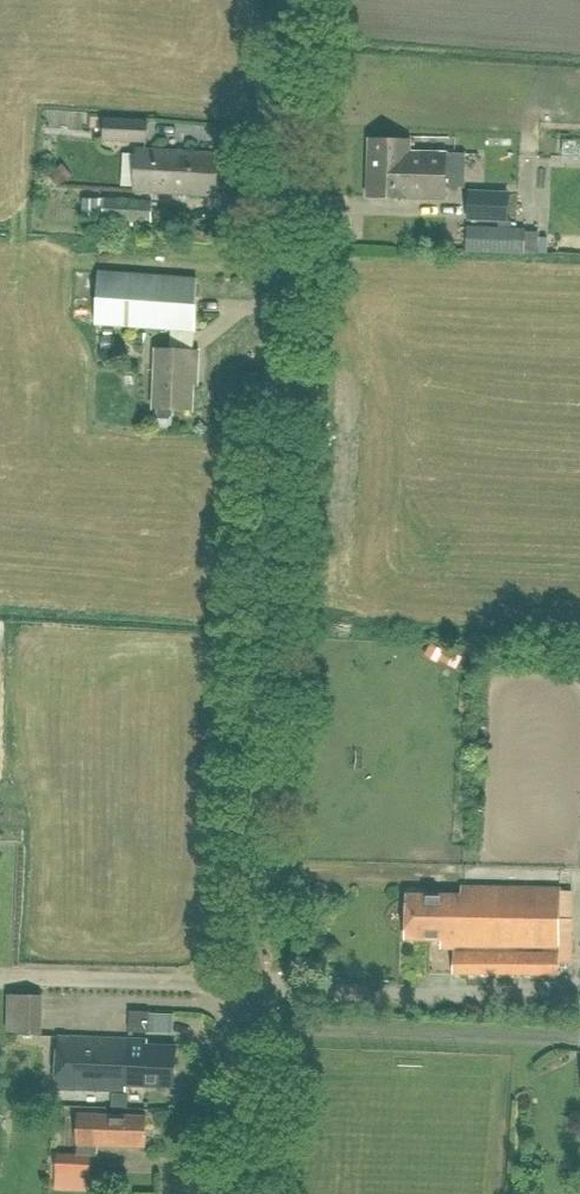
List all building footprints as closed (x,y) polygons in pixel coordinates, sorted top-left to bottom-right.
[(147,120),(104,118),(103,134),(103,141),(146,144),(147,120)] [(445,200),(445,188),(465,189),(466,155),(446,154),(411,152),(411,141),(370,139),(368,197),(445,200)] [(215,196),(218,153),(136,149),(134,192),(215,196)] [(508,222),(510,193),(470,191),(469,220),(508,222)] [(152,223),(153,201),(104,197),(103,220),(152,223)] [(98,218),(99,199),(83,198),(82,217),(98,218)] [(467,251),(547,254),(548,239),(539,238),(540,234),(526,233),(526,230),(468,228),(467,251)] [(195,330),(197,280),(99,273),(96,324),(195,330)] [(196,375),(197,351),(156,349),(153,408),(158,408),(157,414),(161,418),(169,418),(173,415),(173,409),(192,410),(193,375),(196,375)] [(559,974),(560,887),(463,886),(463,895),(407,895),(406,938),(442,939),(442,944),(455,944),(454,972),(559,974)] [(149,1013),(129,1012),(129,1032),(148,1033),(149,1013)] [(127,1075),(128,1039),(59,1036),(56,1089),(112,1090),(112,1075),(127,1075)] [(112,1075),(112,1090),(126,1091),(126,1085),(174,1087),(176,1046),(147,1044),(148,1040),(128,1039),(127,1075),(112,1075)] [(128,1093),(112,1093),(112,1108),(128,1108),(128,1093)] [(145,1146),(147,1115),(79,1113),(77,1154),(57,1153),(57,1173),(90,1174),(91,1155),(97,1156),(97,1145),(145,1146)]
